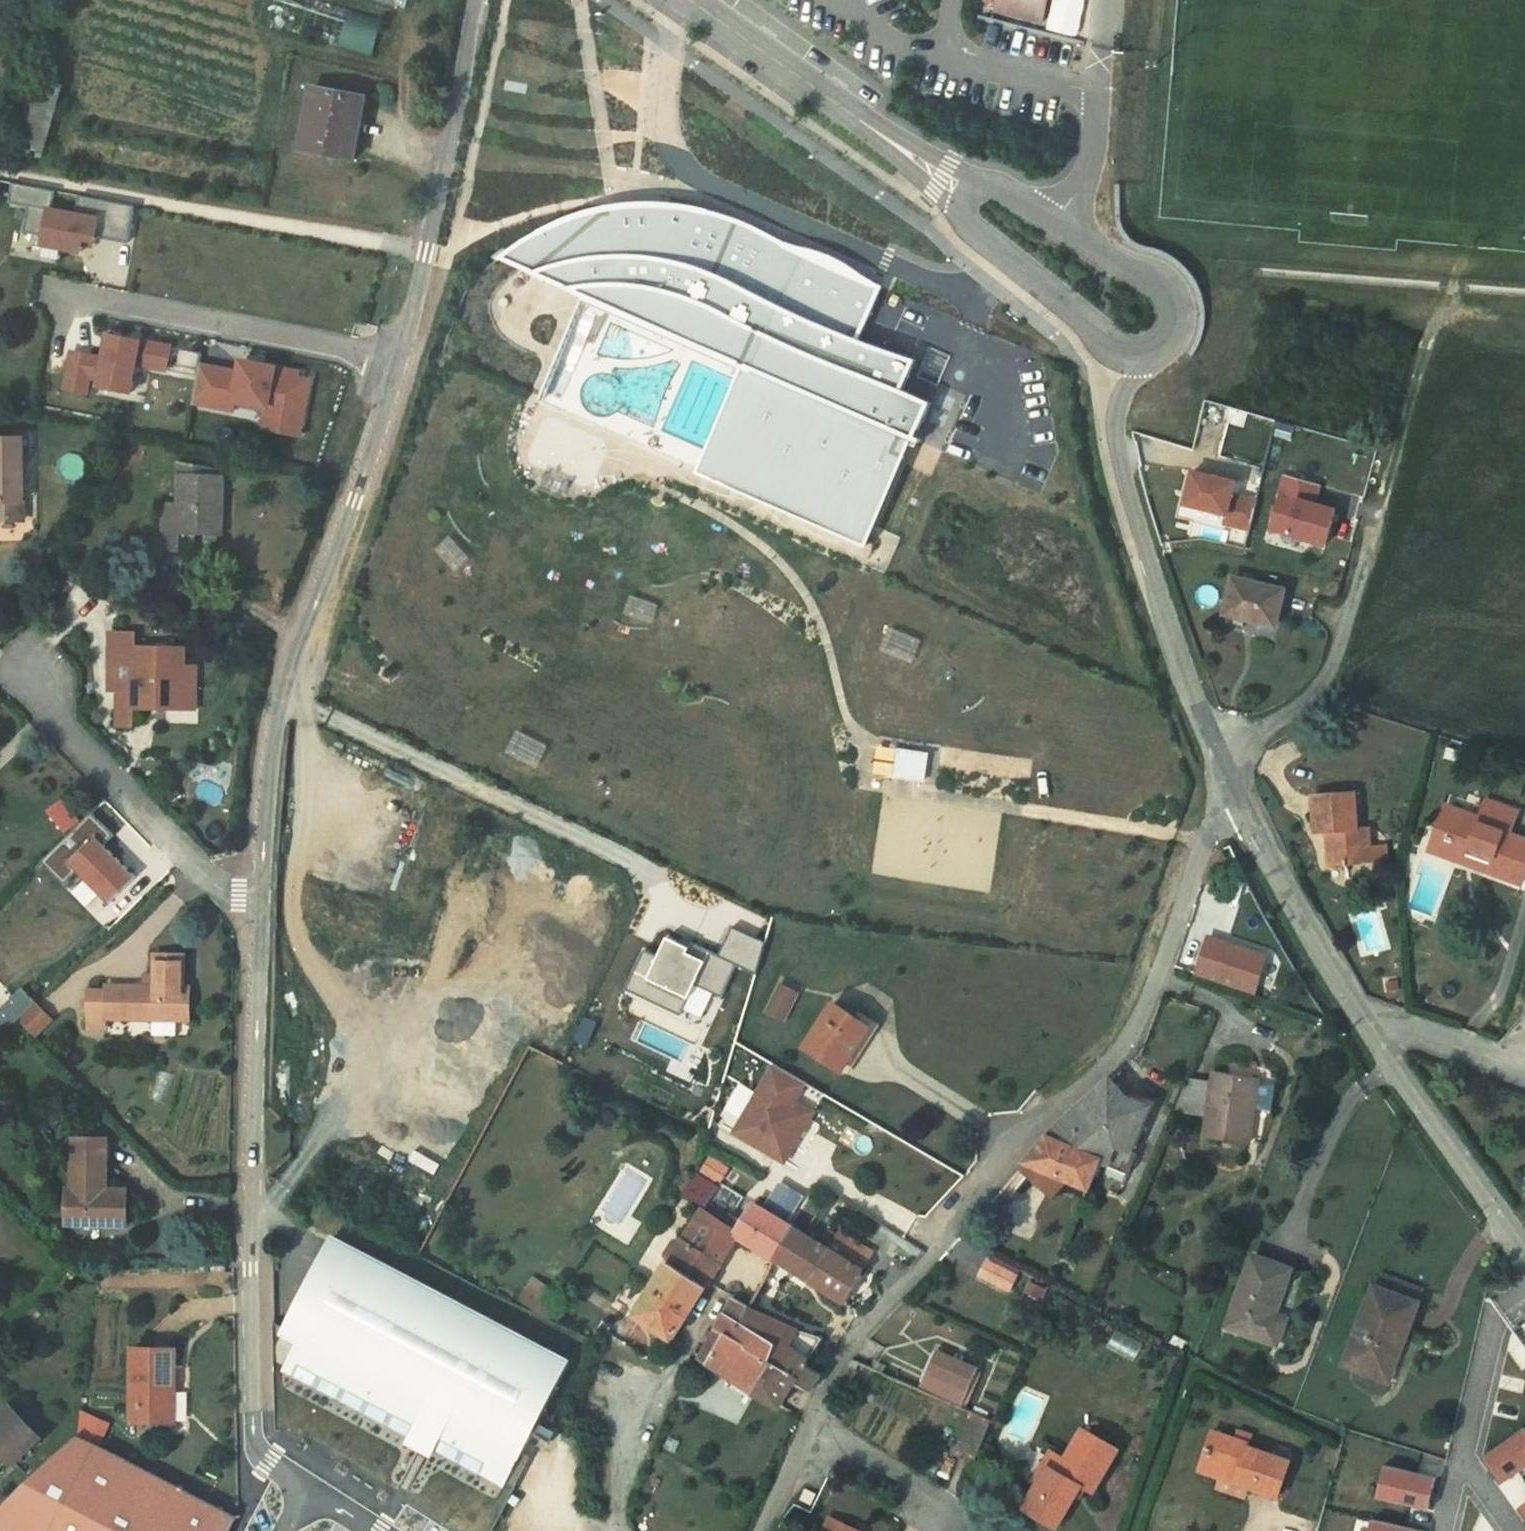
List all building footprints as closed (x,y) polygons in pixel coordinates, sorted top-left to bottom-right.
[(379,50),(384,12),(299,0),(290,0),(285,36),(379,50)] [(993,1),(991,9),(1040,20),(1044,0),(993,0),(993,1)] [(313,88),(301,149),(354,159),(365,98),(313,88)] [(36,94),(24,146),(50,152),(62,100),(36,94)] [(132,244),(137,205),(85,198),(84,210),(55,207),(58,190),(18,185),(15,202),(34,204),(30,236),(49,239),(48,249),(90,255),(92,239),(132,244)] [(520,241),(498,258),(586,296),(539,403),(707,476),(709,472),(856,536),(900,434),(921,443),(922,439),(920,438),(924,431),(920,429),(932,403),(904,390),(917,360),(861,336),(883,286),(856,275),(818,258),(783,240),(764,230),(744,221),(724,214),(701,208),(683,205),(669,204),(665,244),(615,241),(609,206),(582,213),(561,220),(540,230),(520,241)] [(669,204),(609,206),(615,241),(665,244),(669,204)] [(139,395),(151,339),(112,331),(107,355),(72,348),(64,388),(96,395),(98,386),(139,395)] [(174,371),(175,342),(151,341),(150,370),(174,371)] [(306,438),(318,372),(246,359),(244,368),(202,361),(194,407),(239,415),(241,406),(265,411),(262,430),(306,438)] [(942,379),(944,363),(927,361),(926,378),(942,379)] [(24,519),(23,437),(0,438),(0,519),(24,519)] [(164,504),(163,550),(179,550),(180,532),(222,533),(224,476),(213,476),(213,469),(181,463),(179,504),(164,504)] [(1236,481),(1194,470),(1186,503),(1227,514),(1225,523),(1250,529),(1257,500),(1233,494),(1236,481)] [(1320,484),(1286,475),(1271,528),(1326,544),(1336,509),(1315,503),(1320,484)] [(1234,578),(1225,613),(1276,625),(1284,589),(1234,578)] [(136,632),(111,631),(110,688),(118,688),(135,688),(136,646),(136,632)] [(118,688),(117,725),(133,726),(134,708),(185,709),(185,683),(186,647),(136,646),(135,688),(118,688)] [(197,684),(185,683),(185,709),(196,709),(197,684)] [(902,750),(878,747),(874,772),(898,776),(902,750)] [(928,754),(902,750),(898,776),(924,780),(928,754)] [(1327,832),(1330,865),(1372,862),(1370,846),(1369,828),(1358,828),(1355,792),(1313,795),(1316,832),(1327,832)] [(64,798),(49,809),(65,832),(80,821),(64,798)] [(1447,848),(1491,863),(1488,870),(1522,883),(1524,876),(1524,839),(1510,834),(1518,812),(1487,800),(1481,818),(1447,805),(1438,829),(1452,834),(1447,848)] [(66,885),(80,871),(113,905),(142,878),(108,842),(116,835),(93,812),(43,860),(66,885)] [(1433,842),(1447,848),(1452,834),(1438,829),(1433,842)] [(1491,863),(1447,848),(1433,842),(1431,850),(1488,870),(1491,863)] [(1385,845),(1370,846),(1372,862),(1386,861),(1385,845)] [(659,956),(644,950),(628,991),(689,1015),(713,953),(667,935),(659,956)] [(1266,956),(1209,937),(1197,974),(1254,993),(1266,956)] [(107,1013),(107,1017),(153,1018),(178,1018),(189,1018),(190,987),(184,987),(185,954),(156,954),(156,974),(155,986),(145,986),(108,985),(108,990),(89,989),(89,1012),(107,1013)] [(145,974),(145,986),(155,986),(156,974),(145,974)] [(780,984),(766,1012),(784,1021),(798,993),(780,984)] [(842,1070),(870,1027),(855,1017),(850,1013),(834,1003),(805,1046),(842,1070)] [(36,1004),(20,1019),(35,1035),(51,1020),(36,1004)] [(107,1013),(89,1012),(88,1028),(107,1028),(107,1017),(107,1013)] [(178,1018),(153,1018),(153,1035),(177,1035),(178,1018)] [(821,1112),(802,1102),(812,1084),(775,1063),(734,1134),(789,1166),(821,1112)] [(1205,1136),(1250,1143),(1255,1106),(1259,1081),(1259,1078),(1214,1072),(1213,1084),(1188,1080),(1175,1112),(1208,1117),(1205,1136)] [(1048,1137),(1101,1159),(1101,1160),(1107,1162),(1106,1165),(1129,1174),(1137,1152),(1131,1150),(1150,1106),(1127,1097),(1111,1079),(1063,1121),(1048,1137)] [(1270,1083),(1259,1081),(1255,1106),(1267,1108),(1270,1083)] [(68,1189),(67,1223),(127,1224),(128,1190),(107,1189),(107,1138),(75,1137),(74,1189),(68,1189)] [(1090,1188),(1101,1160),(1101,1159),(1048,1137),(1027,1161),(1066,1178),(1090,1188)] [(1066,1178),(1027,1161),(1022,1167),(1054,1195),(1066,1178)] [(677,1187),(685,1192),(696,1175),(688,1170),(677,1187)] [(705,1205),(718,1186),(697,1173),(696,1175),(685,1192),(685,1193),(705,1205)] [(775,1258),(793,1227),(792,1226),(754,1203),(737,1231),(740,1233),(738,1235),(775,1258)] [(738,1235),(740,1233),(737,1231),(702,1209),(684,1238),(722,1263),(738,1235)] [(793,1227),(775,1258),(809,1280),(828,1249),(829,1247),(793,1225),(792,1226),(793,1227)] [(828,1249),(863,1271),(874,1253),(840,1232),(829,1247),(828,1249)] [(669,1262),(635,1315),(673,1339),(722,1263),(684,1238),(677,1240),(667,1255),(669,1262)] [(569,1366),(331,1241),(285,1328),(285,1329),(301,1337),(286,1366),(300,1374),(489,1473),(507,1482),(508,1481),(517,1463),(518,1463),(569,1366)] [(809,1280),(849,1305),(850,1297),(849,1296),(863,1271),(828,1249),(809,1280)] [(1228,1325),(1276,1343),(1285,1319),(1273,1315),(1290,1269),(1253,1256),(1228,1325)] [(993,1257),(991,1261),(1017,1275),(1019,1270),(993,1257)] [(987,1259),(979,1275),(1010,1290),(1018,1275),(1017,1275),(991,1261),(987,1259)] [(1383,1274),(1378,1287),(1418,1302),(1423,1289),(1383,1274)] [(563,1296),(533,1277),(520,1299),(550,1317),(563,1296)] [(1345,1364),(1384,1379),(1394,1352),(1399,1354),(1418,1303),(1418,1302),(1378,1287),(1374,1286),(1345,1364)] [(702,1357),(740,1382),(757,1392),(775,1362),(771,1360),(775,1349),(777,1344),(742,1323),(751,1306),(735,1297),(718,1328),(726,1333),(714,1353),(707,1349),(702,1357)] [(801,1328),(751,1306),(742,1323),(777,1344),(775,1349),(782,1353),(782,1354),(785,1358),(803,1369),(807,1364),(826,1335),(801,1328)] [(612,1325),(603,1319),(598,1327),(607,1333),(612,1325)] [(285,1328),(274,1322),(274,1332),(281,1336),(285,1329),(285,1328)] [(726,1333),(718,1328),(707,1349),(714,1353),(726,1333)] [(1173,1334),(1169,1342),(1183,1348),(1186,1341),(1173,1334)] [(134,1348),(132,1420),(170,1421),(171,1386),(175,1386),(176,1349),(134,1348)] [(803,1369),(785,1358),(782,1354),(782,1353),(775,1349),(771,1360),(775,1362),(757,1392),(781,1407),(793,1387),(802,1393),(805,1388),(811,1392),(822,1373),(807,1364),(803,1369)] [(1399,1354),(1394,1352),(1384,1379),(1389,1381),(1399,1354)] [(974,1369),(937,1353),(922,1390),(959,1405),(967,1385),(973,1371),(974,1369)] [(1504,1383),(1524,1392),(1524,1364),(1515,1359),(1504,1383)] [(979,1373),(973,1371),(967,1385),(973,1387),(979,1373)] [(757,1392),(740,1382),(736,1388),(753,1398),(757,1392)] [(0,1416),(0,1429),(3,1426),(0,1422),(14,1408),(11,1405),(0,1416)] [(6,1454),(14,1463),(42,1436),(14,1408),(0,1422),(3,1426),(0,1429),(0,1460),(6,1454)] [(976,1459),(992,1420),(972,1411),(956,1450),(976,1459)] [(108,1426),(80,1414),(77,1434),(100,1444),(108,1426)] [(1485,1455),(1495,1469),(1504,1483),(1524,1468),(1524,1427),(1485,1455)] [(1083,1428),(1065,1459),(1059,1470),(1050,1465),(1039,1483),(1025,1508),(1058,1527),(1082,1485),(1094,1491),(1119,1449),(1083,1428)] [(1200,1470),(1221,1477),(1248,1486),(1278,1496),(1290,1462),(1249,1448),(1250,1444),(1234,1439),(1213,1431),(1200,1470)] [(1237,1432),(1234,1439),(1250,1444),(1253,1437),(1237,1432)] [(75,1436),(22,1486),(66,1509),(54,1530),(229,1530),(236,1518),(121,1458),(100,1447),(75,1436)] [(1050,1465),(1059,1470),(1065,1459),(1051,1451),(1034,1480),(1039,1483),(1050,1465)] [(517,1463),(508,1481),(516,1485),(526,1467),(518,1463),(517,1463)] [(1436,1477),(1385,1465),(1377,1498),(1428,1510),(1432,1493),(1436,1477)] [(1245,1496),(1248,1486),(1221,1477),(1218,1487),(1245,1496)] [(22,1486),(0,1508),(0,1527),(8,1530),(54,1530),(66,1509),(22,1486)] [(817,1494),(806,1488),(800,1499),(811,1505),(817,1494)] [(977,1494),(966,1489),(962,1499),(973,1503),(977,1494)] [(830,1517),(824,1530),(860,1530),(830,1517)] [(1372,1519),(1369,1530),(1423,1530),(1372,1519)]
